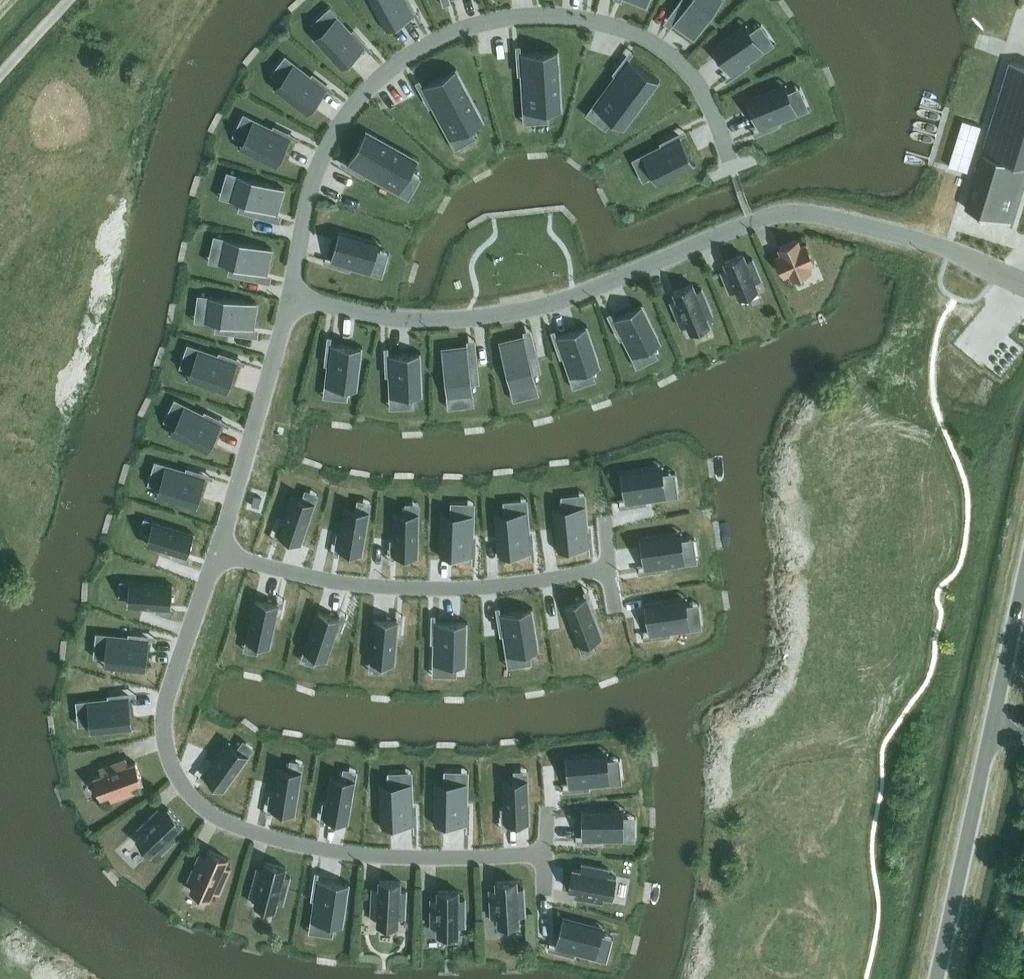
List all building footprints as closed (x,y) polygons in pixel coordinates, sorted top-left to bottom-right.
[(387,30),(414,15),(406,0),(371,0),(387,30)] [(672,22),(693,37),(719,0),(679,0),(675,5),(681,9),(672,22)] [(339,19),(316,40),(342,68),(365,47),(339,19)] [(743,26),(712,49),(729,75),(761,52),(743,26)] [(538,51),(533,106),(570,109),(575,54),(538,51)] [(965,207),(1010,221),(1023,177),(1023,65),(1010,61),(965,207)] [(638,64),(610,112),(642,131),(670,83),(638,64)] [(297,65),(278,90),(308,113),(327,88),(297,65)] [(464,68),(429,82),(450,133),(485,119),(464,68)] [(782,86),(747,101),(759,129),(794,115),(782,86)] [(257,121),(243,149),(277,166),(291,137),(257,121)] [(375,122),(353,152),(399,184),(420,153),(375,122)] [(678,133),(643,149),(656,178),(691,162),(678,133)] [(235,178),(228,202),(237,205),(235,212),(259,219),(261,212),(276,216),(283,191),(235,178)] [(336,227),(330,257),(367,265),(373,234),(336,227)] [(223,238),(218,263),(227,265),(226,272),(250,278),(251,271),(266,274),(272,249),(223,238)] [(801,244),(798,238),(779,247),(781,253),(775,256),(784,275),(790,272),(792,279),(812,270),(809,264),(815,261),(807,242),(801,244)] [(747,260),(744,253),(724,261),(727,268),(721,271),(730,292),(736,290),(739,298),(759,290),(756,282),(762,279),(753,258),(747,260)] [(696,290),(693,283),(673,291),(676,298),(670,301),(682,327),(688,325),(691,333),(711,324),(707,316),(713,314),(702,288),(696,290)] [(209,298),(205,324),(215,325),(214,332),(239,335),(240,328),(255,330),(258,304),(209,298)] [(642,305),(613,318),(631,353),(659,339),(642,305)] [(587,326),(557,336),(569,373),(599,363),(587,326)] [(525,336),(500,342),(512,391),(537,385),(534,375),(541,373),(535,349),(528,351),(525,336)] [(331,344),(326,382),(357,385),(362,347),(331,344)] [(471,345),(445,348),(451,397),(476,395),(475,385),(483,384),(480,359),(473,360),(471,345)] [(202,350),(191,379),(228,392),(238,362),(202,350)] [(420,353),(389,355),(390,393),(421,391),(420,353)] [(188,406),(174,434),(208,452),(222,423),(188,406)] [(169,466),(160,496),(197,507),(206,477),(169,466)] [(659,466),(621,472),(626,502),(663,497),(659,466)] [(291,496),(278,535),(301,543),(314,504),(291,496)] [(345,509),(338,549),(362,553),(368,513),(345,509)] [(585,509),(554,512),(558,550),(589,547),(585,509)] [(394,514),(394,555),(418,555),(418,514),(394,514)] [(527,514),(496,516),(499,555),(530,552),(527,514)] [(442,517),(441,555),(472,556),(473,518),(442,517)] [(154,522),(147,545),(187,557),(193,534),(154,522)] [(678,532),(640,538),(645,568),(682,562),(678,532)] [(131,582),(130,606),(170,609),(172,585),(131,582)] [(587,597),(565,605),(579,643),(602,635),(587,597)] [(682,597),(645,604),(649,634),(687,628),(682,597)] [(256,599),(247,639),(271,644),(280,604),(256,599)] [(532,609),(501,614),(508,652),(538,647),(532,609)] [(318,611),(305,650),(328,657),(341,619),(318,611)] [(375,619),(371,660),(395,661),(399,621),(375,619)] [(436,622),(435,660),(466,661),(467,624),(436,622)] [(150,639),(111,635),(108,666),(146,670),(150,639)] [(129,696),(91,700),(94,731),(133,727),(129,696)] [(228,742),(204,776),(223,790),(247,756),(228,742)] [(604,752),(567,755),(569,786),(607,783),(604,752)] [(135,784),(143,781),(136,762),(128,765),(126,758),(100,768),(102,774),(94,777),(101,797),(109,794),(111,800),(137,791),(135,784)] [(277,769),(271,809),(294,813),(301,772),(277,769)] [(331,777),(324,818),(348,822),(354,781),(331,777)] [(527,781),(503,782),(504,823),(529,822),(527,781)] [(436,785),(435,823),(465,824),(466,786),(436,785)] [(411,787),(380,787),(382,825),(413,824),(411,787)] [(177,828),(183,823),(169,808),(163,814),(158,809),(138,828),(143,833),(137,839),(151,854),(157,848),(162,852),(182,833),(177,828)] [(582,808),(582,839),(620,839),(621,808),(582,808)] [(229,858),(207,849),(204,856),(199,854),(188,880),(192,882),(189,891),(210,900),(214,892),(220,894),(231,868),(225,865),(229,858)] [(284,875),(286,867),(266,862),(264,869),(257,868),(250,894),(257,896),(254,904),(274,910),(277,901),(283,903),(290,876),(284,875)] [(580,870),(573,868),(569,889),(576,890),(575,897),(602,902),(604,895),(612,897),(616,877),(607,875),(609,869),(582,863),(580,870)] [(318,879),(312,917),(343,922),(349,884),(318,879)] [(400,889),(400,881),(380,880),(379,888),(372,888),(371,915),(378,916),(377,925),(398,926),(398,917),(405,917),(406,890),(400,889)] [(517,888),(517,880),(496,881),(496,889),(490,889),(491,917),(498,917),(499,925),(519,924),(519,915),(525,915),(524,887),(517,888)] [(458,898),(458,890),(438,890),(438,898),(431,898),(431,926),(438,926),(438,935),(458,935),(458,926),(465,926),(465,898),(458,898)] [(563,916),(555,946),(592,956),(600,926),(563,916)]
